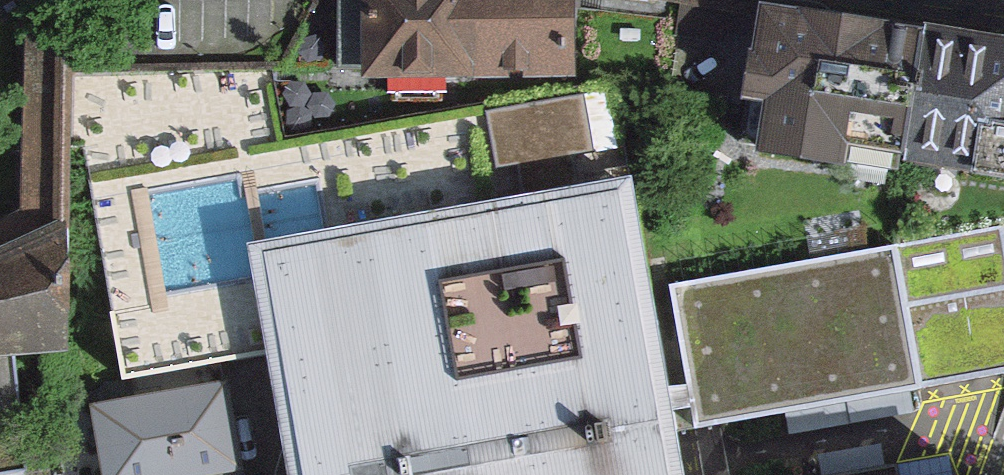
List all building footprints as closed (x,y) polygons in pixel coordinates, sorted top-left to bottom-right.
[(0,221),(0,262),(69,234),(74,0),(27,0),(20,210),(0,221)] [(363,83),(574,82),(573,0),(362,0),(363,83)] [(892,167),(914,36),(771,12),(757,98),(778,102),(771,147),(892,167)] [(914,36),(892,167),(1003,186),(1003,50),(914,36)] [(608,86),(492,113),(504,163),(620,137),(608,86)] [(287,474),(684,474),(629,165),(246,233),(286,467),(287,474)] [(897,247),(920,389),(1003,373),(1003,228),(897,247)] [(69,234),(0,262),(0,367),(16,367),(69,361),(69,234)] [(670,286),(695,432),(706,430),(922,396),(920,389),(897,247),(670,286)] [(16,367),(0,367),(0,474),(10,474),(27,472),(16,367)] [(245,469),(252,468),(236,380),(97,405),(110,474),(246,474),(245,469)]
